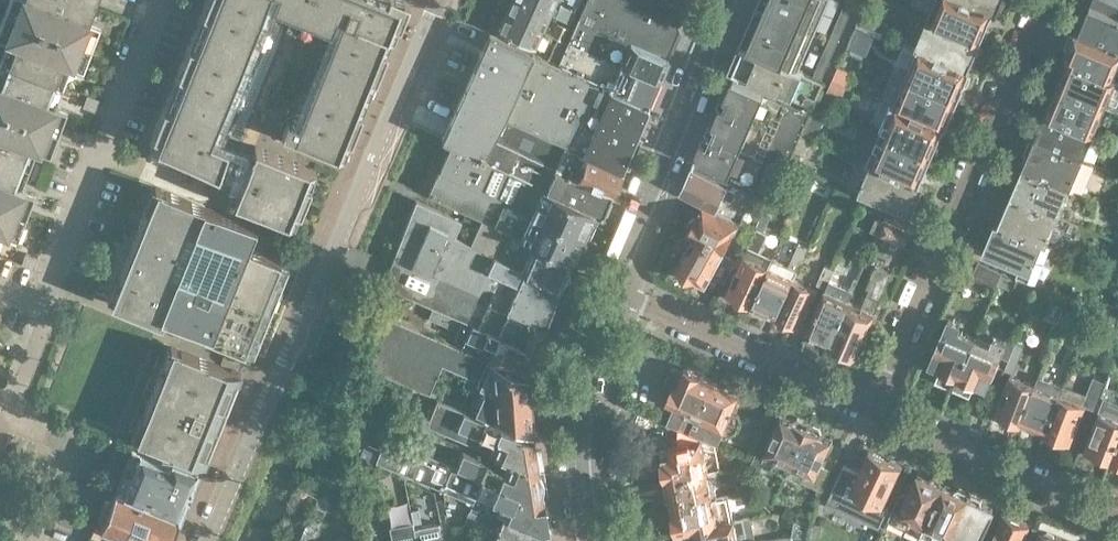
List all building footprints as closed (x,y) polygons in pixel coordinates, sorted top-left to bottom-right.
[(0,20),(0,39),(6,41),(0,57),(0,63),(61,87),(69,66),(82,71),(99,26),(87,21),(94,3),(95,0),(8,0),(0,20)] [(149,142),(218,170),(228,145),(239,149),(227,179),(239,184),(233,199),(294,225),(316,169),(255,145),(253,149),(218,134),(270,2),(331,26),(292,122),(287,120),(282,134),(344,159),(408,0),(206,0),(149,142)] [(506,13),(542,30),(543,26),(547,28),(550,23),(546,21),(550,12),(522,0),(511,0),(506,13)] [(550,12),(570,21),(574,10),(561,4),(559,8),(553,6),(555,0),(522,0),(550,12)] [(578,17),(668,57),(679,31),(677,24),(680,23),(679,11),(671,2),(668,3),(667,0),(585,0),(578,17)] [(758,7),(815,30),(823,12),(795,0),(761,0),(758,7)] [(823,12),(828,0),(795,0),(823,12)] [(837,18),(846,22),(855,1),(854,0),(845,0),(837,18)] [(928,19),(977,40),(979,35),(983,37),(986,28),(983,27),(990,12),(962,0),(936,0),(928,19)] [(990,12),(993,13),(996,8),(999,9),(1002,0),(962,0),(990,12)] [(1117,50),(1117,6),(1103,0),(1090,0),(1076,33),(1117,50)] [(758,7),(749,26),(807,50),(815,30),(758,7)] [(860,12),(856,21),(876,28),(879,19),(860,12)] [(542,30),(506,13),(498,30),(534,46),(542,30)] [(578,17),(568,39),(590,49),(606,57),(609,50),(623,57),(621,60),(659,77),(668,57),(578,17)] [(837,18),(830,36),(838,40),(846,22),(837,18)] [(915,47),(917,48),(965,69),(971,55),(973,56),(978,44),(976,43),(977,40),(928,19),(915,47)] [(876,28),(856,21),(852,30),(872,37),(876,28)] [(749,26),(741,44),(785,63),(799,69),(807,50),(749,26)] [(488,31),(473,64),(633,136),(647,104),(603,85),(557,62),(488,31)] [(1065,59),(1110,78),(1117,59),(1117,50),(1076,33),(1073,31),(1062,57),(1065,59)] [(830,36),(821,56),(830,59),(838,40),(830,36)] [(567,39),(557,62),(603,85),(647,104),(659,77),(621,60),(623,57),(609,50),(606,57),(590,49),(568,39),(567,39)] [(729,68),(737,71),(813,104),(823,80),(822,79),(813,75),(799,69),(785,63),(741,44),(740,43),(729,68)] [(917,48),(905,76),(955,98),(961,83),(965,85),(969,75),(965,74),(967,70),(965,69),(917,48)] [(821,56),(813,75),(822,79),(830,59),(821,56)] [(1065,59),(1054,85),(1103,105),(1114,79),(1110,78),(1065,59)] [(29,169),(37,150),(50,155),(67,110),(54,105),(61,87),(0,63),(0,158),(29,169)] [(482,157),(492,137),(502,115),(587,153),(619,167),(633,136),(473,64),(441,139),(452,144),(482,157)] [(839,65),(832,79),(846,85),(852,71),(839,65)] [(905,76),(893,104),(941,126),(943,122),(948,124),(951,115),(948,114),(955,98),(905,76)] [(809,110),(735,77),(700,160),(774,192),(793,149),(799,133),(809,110)] [(846,85),(832,79),(827,91),(841,97),(846,85)] [(1054,85),(1043,111),(1091,131),(1103,105),(1054,85)] [(97,101),(86,97),(82,107),(93,111),(97,101)] [(891,104),(879,132),(929,154),(930,151),(933,152),(938,141),(935,140),(941,126),(893,104),(891,104)] [(1043,111),(1032,138),(1080,158),(1091,131),(1043,111)] [(502,115),(492,137),(561,170),(609,190),(619,167),(587,153),(502,115)] [(867,160),(869,161),(917,181),(923,167),(926,168),(930,159),(927,158),(929,154),(879,132),(867,160)] [(799,133),(793,149),(805,154),(812,138),(799,133)] [(492,137),(482,157),(593,209),(599,212),(609,190),(561,170),(492,137)] [(1032,138),(1019,167),(1068,187),(1080,158),(1032,138)] [(593,209),(482,157),(452,144),(440,170),(533,213),(585,236),(592,221),(588,219),(593,209)] [(19,238),(37,194),(22,188),(29,169),(0,158),(0,231),(19,238)] [(922,183),(917,181),(869,161),(857,191),(909,213),(915,198),(918,200),(923,188),(920,187),(922,183)] [(682,188),(683,188),(739,218),(753,192),(727,178),(725,181),(692,163),(682,188)] [(1019,167),(1007,194),(1056,215),(1068,187),(1019,167)] [(440,170),(439,169),(428,193),(481,218),(570,259),(574,250),(578,251),(585,236),(533,213),(440,170)] [(145,207),(118,276),(128,280),(120,302),(160,317),(161,314),(204,331),(202,334),(253,354),(288,264),(245,247),(254,225),(164,189),(155,211),(145,207)] [(995,223),(1041,242),(1044,243),(1056,215),(1007,194),(995,223)] [(416,199),(409,217),(487,252),(502,259),(523,269),(559,285),(559,283),(563,284),(571,267),(567,265),(570,259),(481,218),(471,242),(454,235),(462,219),(416,199)] [(686,231),(693,235),(721,250),(736,222),(700,203),(686,231)] [(731,264),(737,267),(725,291),(750,302),(771,257),(758,251),(766,234),(765,232),(763,231),(772,213),(764,209),(760,216),(758,214),(753,225),(756,227),(750,240),(751,240),(744,255),(743,254),(742,256),(739,254),(736,258),(735,257),(731,264)] [(409,217),(388,271),(432,289),(436,278),(505,308),(544,324),(561,286),(559,285),(523,269),(502,259),(487,252),(409,217)] [(885,220),(880,232),(904,243),(909,231),(885,220)] [(1041,242),(995,223),(993,221),(980,251),(1018,267),(1014,276),(1031,283),(1032,282),(1031,281),(1039,263),(1033,260),(1041,242)] [(721,250),(693,235),(675,267),(703,282),(718,257),(721,250)] [(771,257),(750,302),(775,314),(791,277),(805,246),(798,243),(788,265),(771,257)] [(36,258),(26,254),(22,265),(32,269),(36,258)] [(979,259),(971,276),(993,288),(1002,271),(979,259)] [(854,261),(848,276),(858,280),(864,266),(854,261)] [(825,263),(817,283),(825,286),(828,279),(833,267),(825,263)] [(847,298),(830,339),(829,341),(855,352),(868,323),(870,324),(874,315),(872,314),(891,270),(876,263),(867,285),(870,286),(867,292),(865,291),(863,297),(850,291),(847,298)] [(432,289),(388,271),(383,284),(433,304),(432,306),(458,316),(461,318),(469,321),(533,349),(544,324),(505,308),(436,278),(432,289)] [(791,277),(775,314),(799,325),(817,289),(791,277)] [(825,286),(806,329),(830,339),(847,298),(850,291),(851,289),(828,279),(825,286)] [(1099,316),(1115,323),(1117,317),(1117,305),(1106,300),(1099,316)] [(432,306),(428,317),(453,327),(458,316),(432,306)] [(1088,316),(1065,307),(1061,318),(1084,327),(1088,316)] [(935,379),(951,386),(973,335),(955,328),(958,321),(947,317),(928,362),(940,367),(935,379)] [(469,321),(461,318),(455,332),(464,336),(460,347),(490,360),(527,375),(538,351),(533,349),(469,321)] [(467,372),(481,379),(479,383),(529,404),(527,375),(490,360),(449,342),(402,321),(380,370),(429,390),(441,361),(449,365),(449,364),(467,372)] [(973,335),(951,386),(968,393),(972,381),(985,387),(999,353),(1008,357),(1015,338),(1007,335),(1004,341),(992,336),(989,342),(973,335)] [(162,367),(143,413),(154,417),(145,439),(205,463),(241,372),(181,349),(172,370),(162,367)] [(1022,352),(1013,349),(1005,368),(1015,371),(1022,352)] [(667,387),(661,400),(670,404),(662,421),(674,427),(688,431),(713,380),(684,366),(682,370),(670,365),(661,384),(667,387)] [(1057,394),(1043,432),(1068,442),(1083,404),(1094,408),(1104,383),(1105,380),(1104,379),(1106,376),(1095,371),(1087,393),(1064,384),(1063,387),(1061,386),(1057,394)] [(462,384),(477,390),(469,407),(531,434),(529,404),(479,383),(481,379),(467,373),(462,384)] [(993,412),(1018,422),(1033,385),(1007,375),(993,412)] [(1036,376),(1033,385),(1018,422),(1043,432),(1057,394),(1061,386),(1036,376)] [(713,380),(688,431),(695,433),(699,435),(706,420),(728,431),(737,430),(741,421),(738,414),(730,410),(739,392),(713,380)] [(1098,410),(1083,447),(1109,457),(1117,435),(1117,403),(1108,399),(1113,387),(1104,383),(1094,408),(1098,410)] [(532,439),(437,399),(427,423),(481,447),(480,448),(497,455),(498,454),(537,470),(537,468),(540,460),(539,454),(533,447),(532,439)] [(367,428),(372,430),(383,435),(393,412),(377,405),(367,428)] [(756,453),(750,467),(759,471),(763,462),(785,472),(808,422),(796,417),(791,418),(781,414),(762,456),(756,453)] [(808,422),(785,472),(800,479),(813,485),(821,488),(840,446),(828,440),(830,437),(820,432),(819,427),(808,422)] [(662,455),(666,479),(717,469),(713,450),(703,452),(701,441),(698,439),(694,440),(695,433),(688,431),(674,427),(677,442),(667,444),(668,454),(662,455)] [(372,430),(370,437),(370,438),(381,443),(374,459),(381,462),(392,467),(442,488),(455,493),(474,501),(483,504),(487,495),(499,500),(495,510),(547,532),(547,529),(550,522),(548,514),(544,509),(542,502),(455,465),(383,435),(372,430)] [(1109,457),(1117,461),(1117,435),(1109,457)] [(130,447),(114,489),(177,514),(196,465),(171,456),(168,462),(130,447)] [(853,470),(844,488),(880,504),(898,464),(866,449),(856,471),(853,470)] [(461,451),(455,465),(542,502),(541,494),(544,486),(542,478),(537,472),(537,470),(498,454),(497,455),(493,466),(488,464),(488,462),(461,451)] [(1077,455),(1073,467),(1081,470),(1086,458),(1077,455)] [(392,467),(381,462),(377,465),(379,474),(379,476),(384,475),(389,472),(392,467)] [(717,469),(666,479),(671,506),(716,496),(714,485),(719,484),(717,469)] [(885,504),(875,525),(875,524),(870,535),(879,539),(889,519),(919,532),(940,484),(916,473),(899,510),(885,504)] [(919,532),(937,540),(945,540),(965,495),(940,484),(919,532)] [(455,493),(442,488),(443,501),(452,504),(455,493)] [(101,524),(100,527),(133,540),(170,540),(179,515),(177,514),(114,489),(101,524)] [(716,496),(671,506),(676,531),(725,521),(722,505),(731,504),(729,494),(716,496)] [(945,540),(976,540),(992,508),(965,495),(945,540)] [(752,516),(772,512),(759,499),(750,509),(752,516)] [(474,501),(471,509),(469,508),(463,523),(475,526),(471,536),(478,539),(479,540),(549,540),(547,532),(495,510),(483,504),(474,501)] [(988,540),(1020,540),(1028,525),(1021,521),(1025,512),(1006,503),(988,540)] [(412,521),(416,540),(442,540),(441,536),(427,539),(424,525),(420,512),(412,514),(413,521),(412,521)] [(689,529),(691,540),(755,540),(755,536),(755,533),(754,530),(754,527),(753,524),(752,522),(751,519),(751,518),(750,518),(750,516),(725,521),(689,529)] [(341,522),(345,540),(358,540),(356,530),(355,520),(341,522)] [(389,526),(392,540),(416,540),(412,521),(389,526)] [(1039,531),(1035,540),(1063,540),(1039,531)]
